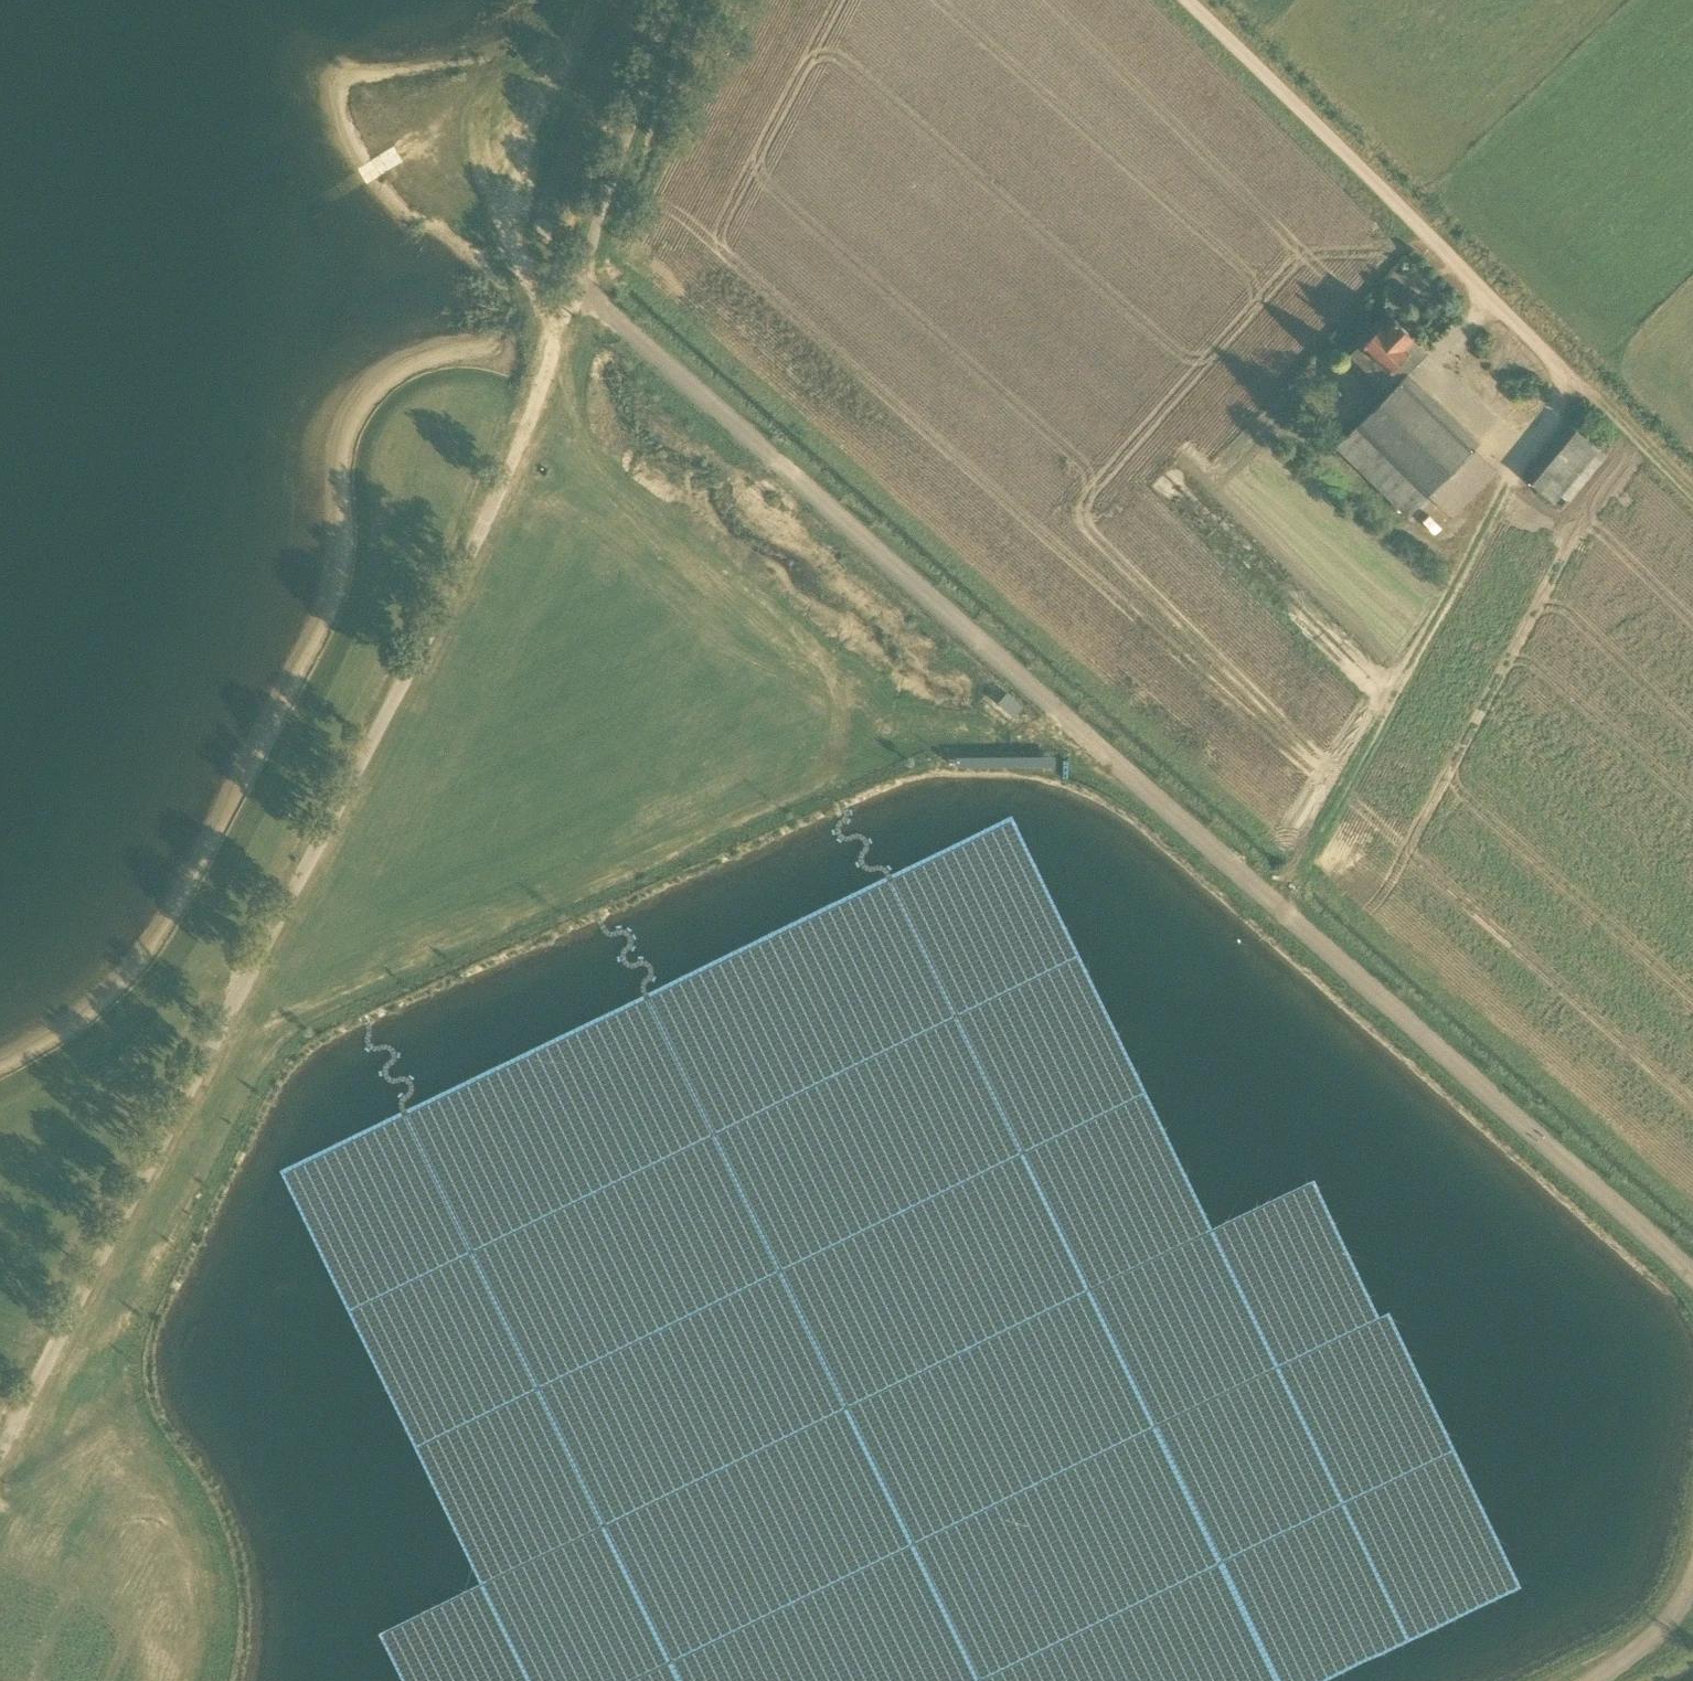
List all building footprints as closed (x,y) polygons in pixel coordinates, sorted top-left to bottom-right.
[(1386,333),(1380,327),(1353,355),(1391,392),(1337,446),(1409,516),(1429,495),(1451,517),(1496,472),(1393,371),(1408,355),(1403,349),(1414,338),(1397,322),(1386,333)] [(1553,502),(1584,465),(1598,448),(1572,425),(1526,480),(1553,502)]
